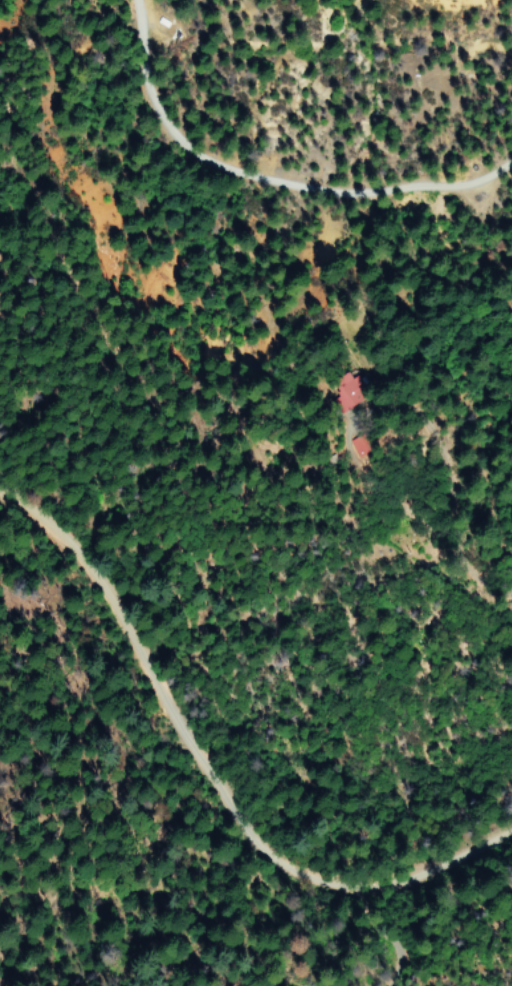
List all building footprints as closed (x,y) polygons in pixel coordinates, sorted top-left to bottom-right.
[(334,406),(364,403),(360,371),(336,373),(339,398),(333,399),(334,406)]
